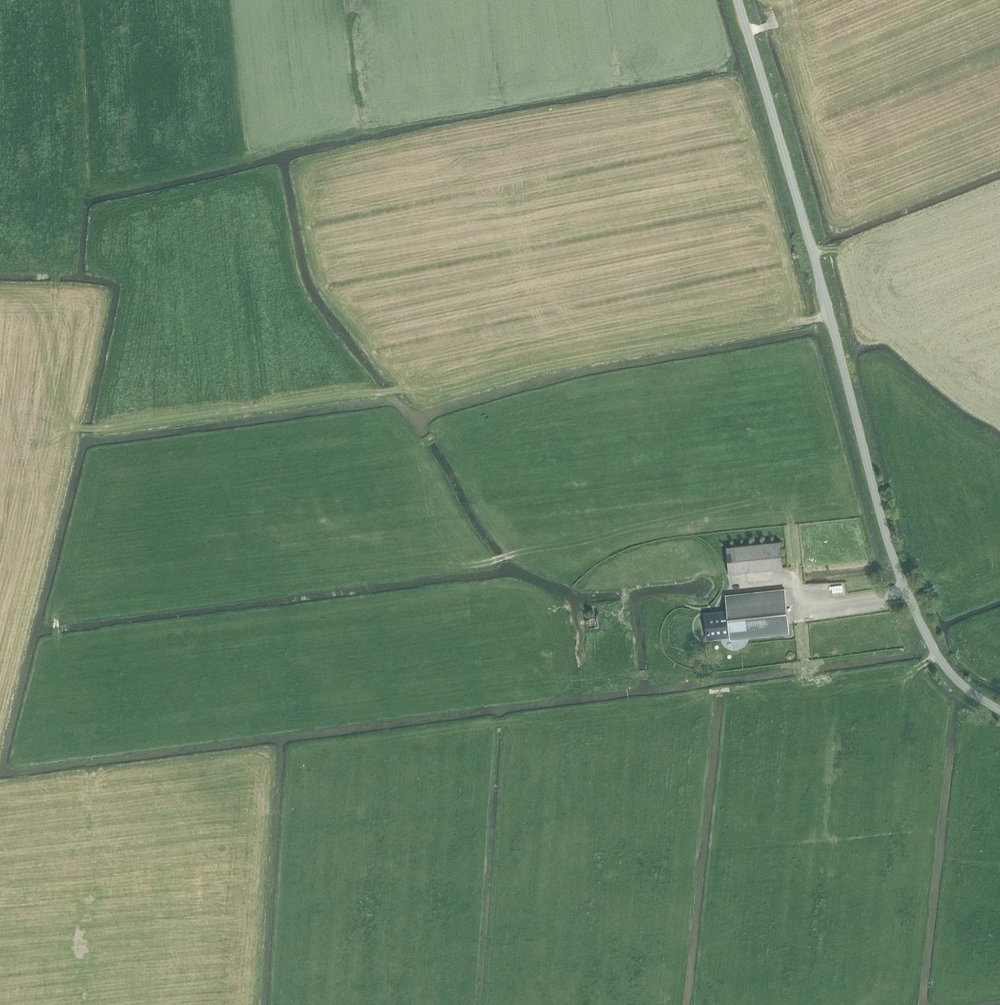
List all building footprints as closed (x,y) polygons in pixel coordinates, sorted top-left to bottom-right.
[(728,574),(782,568),(780,541),(725,547),(728,574)] [(730,638),(788,632),(784,588),(725,594),(727,614),(707,616),(709,637),(729,635),(730,638)] [(599,625),(597,613),(585,615),(587,627),(599,625)]
